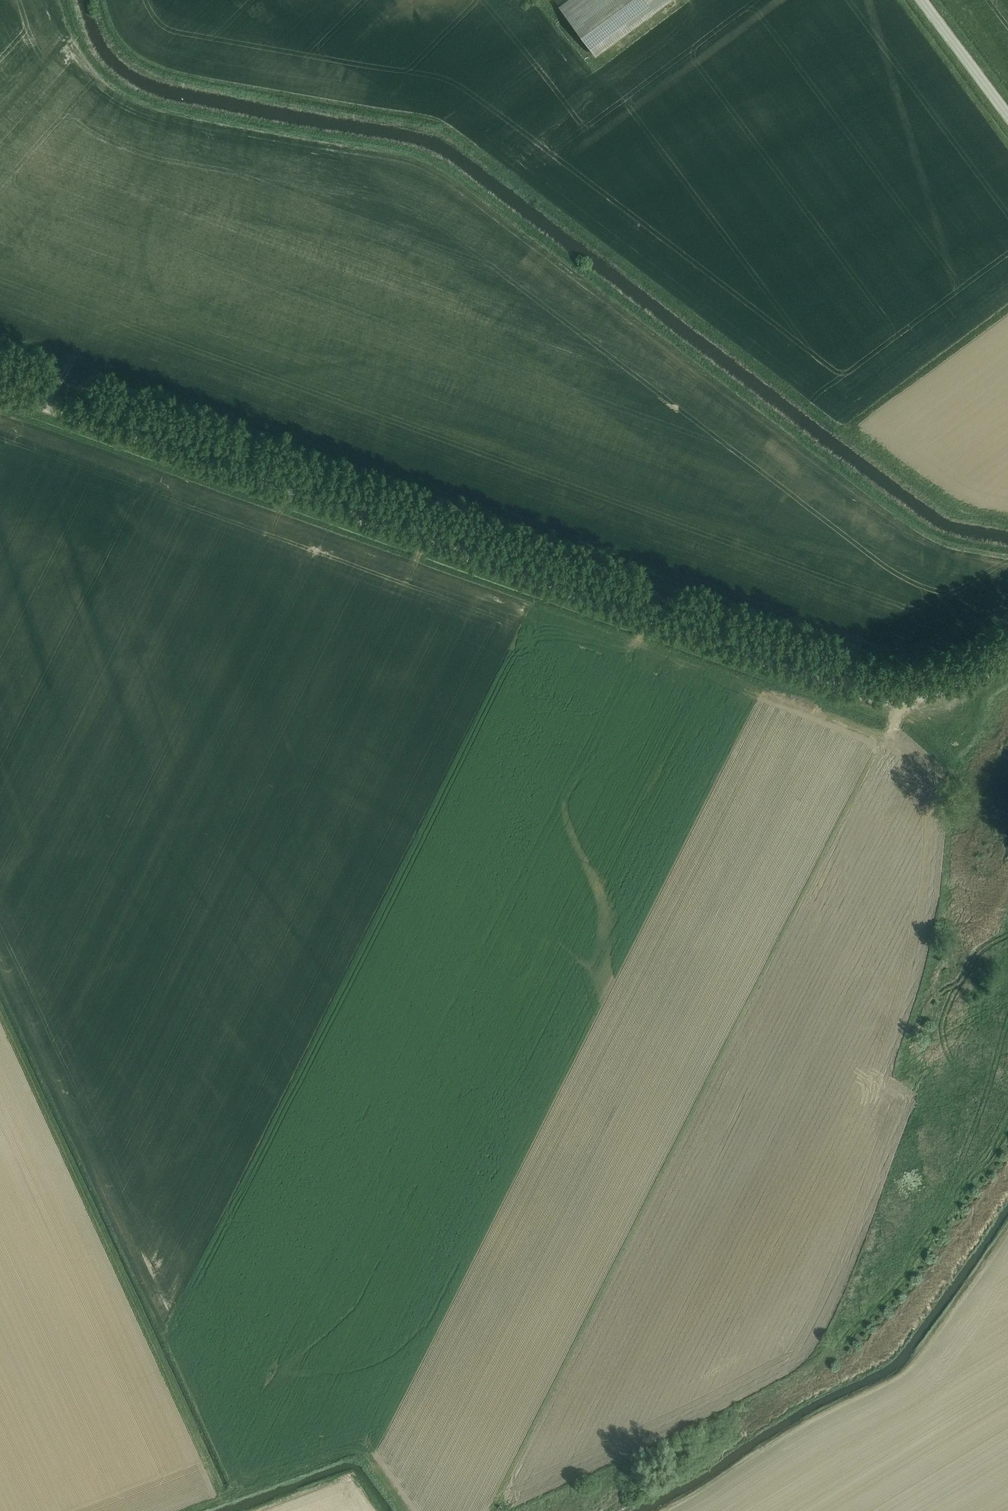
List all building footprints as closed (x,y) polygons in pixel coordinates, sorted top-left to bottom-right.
[(668,0),(585,0),(565,15),(594,55),(668,0)] [(612,632),(610,637),(622,640),(623,635),(612,632)] [(663,650),(662,656),(673,659),(674,654),(663,650)]
